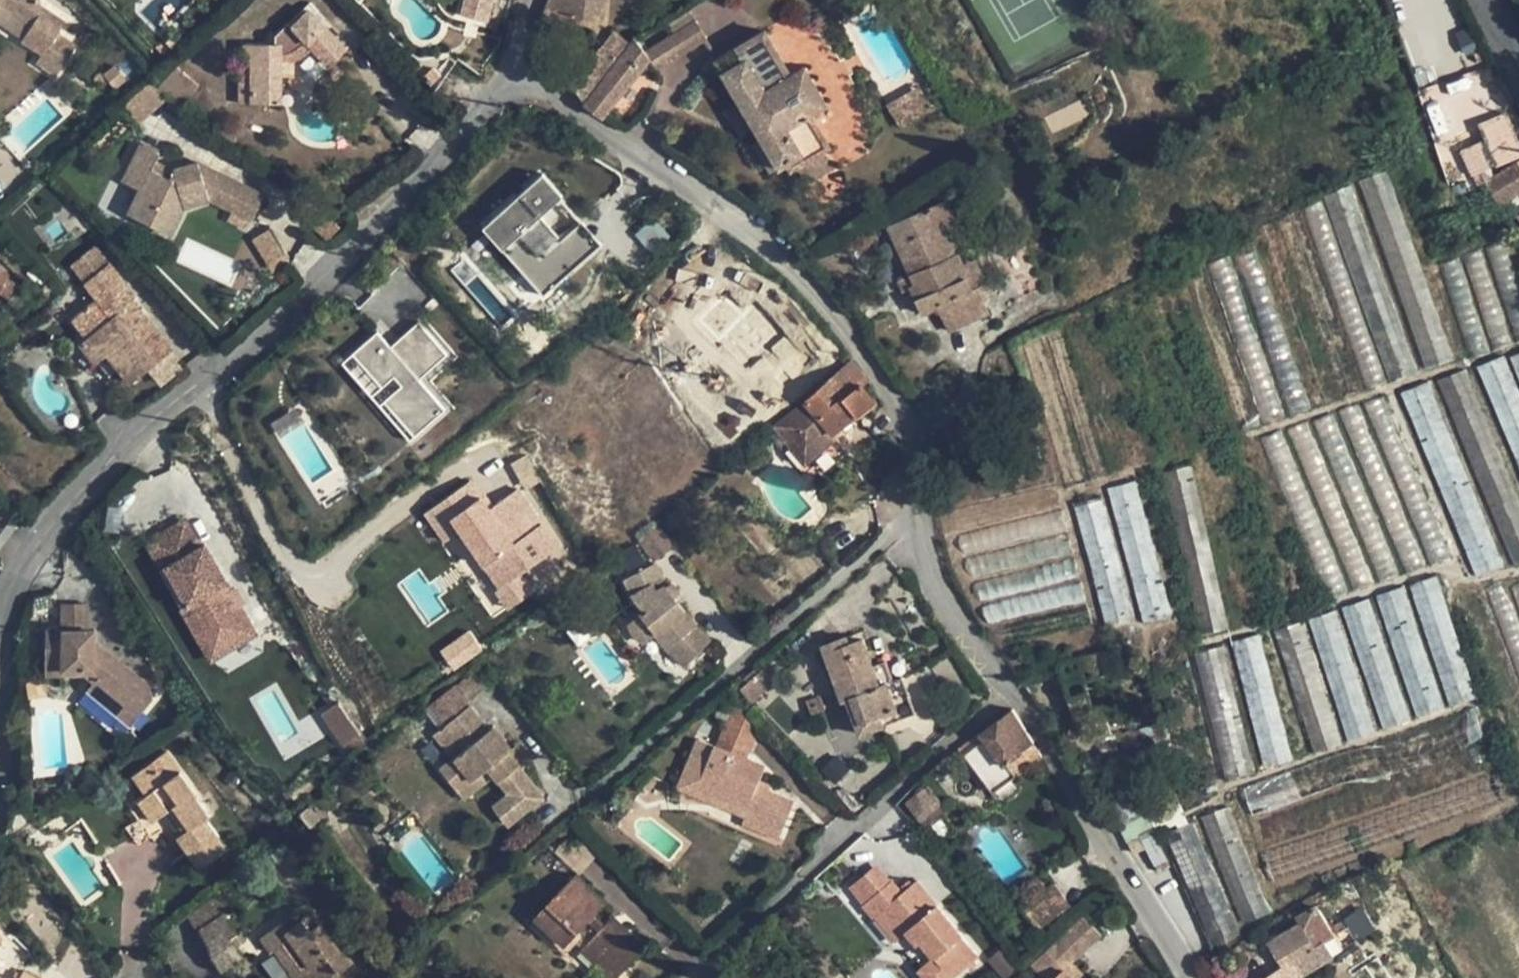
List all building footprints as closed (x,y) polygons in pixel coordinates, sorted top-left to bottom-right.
[(16,15),(31,25),(21,40),(42,54),(36,63),(56,77),(76,46),(57,34),(65,22),(41,6),(39,0),(0,0),(0,8),(16,15)] [(271,2),(281,14),(295,0),(274,0),(271,2)] [(300,0),(295,0),(281,14),(289,21),(306,6),(300,0)] [(310,0),(300,0),(306,6),(313,14),(318,9),(310,0)] [(487,25),(496,0),(462,0),(457,14),(487,25)] [(547,5),(543,15),(603,20),(604,0),(549,0),(547,5)] [(275,43),(244,43),(245,62),(251,61),(252,102),(281,103),(281,76),(290,77),(290,61),(292,61),(297,59),(299,58),(304,55),(313,49),(329,66),(347,50),(313,14),(306,6),(289,21),(274,36),(275,43)] [(0,8),(0,25),(10,30),(16,15),(0,8)] [(696,21),(646,52),(650,58),(658,68),(707,38),(696,21)] [(764,31),(714,60),(739,102),(754,127),(761,138),(779,167),(786,163),(790,171),(796,168),(825,151),(830,147),(809,114),(827,104),(804,66),(791,74),(764,31)] [(601,48),(571,87),(584,105),(631,43),(616,32),(602,49),(601,48)] [(166,39),(156,48),(163,55),(172,46),(166,39)] [(584,105),(584,106),(601,118),(650,58),(646,52),(635,39),(631,43),(584,105)] [(245,62),(239,61),(239,103),(252,102),(251,61),(245,62)] [(116,66),(105,74),(107,75),(108,78),(108,79),(114,88),(126,78),(116,66)] [(200,86),(178,67),(162,87),(184,105),(200,86)] [(433,67),(425,74),(433,82),(440,75),(433,67)] [(107,75),(105,74),(103,72),(98,73),(95,74),(94,77),(93,81),(94,84),(97,86),(100,87),(103,86),(106,84),(108,82),(108,79),(108,78),(107,75)] [(1481,77),(1423,96),(1435,133),(1493,114),(1481,77)] [(140,121),(169,96),(153,78),(125,104),(140,121)] [(741,135),(754,127),(739,102),(726,109),(741,135)] [(1494,164),(1518,153),(1518,141),(1507,113),(1477,125),(1494,164)] [(753,143),(770,172),(779,167),(761,138),(753,143)] [(253,220),(265,196),(198,162),(174,171),(157,162),(161,154),(142,145),(124,181),(141,190),(129,214),(171,235),(185,208),(211,199),(233,210),(253,220)] [(825,151),(796,168),(804,183),(834,167),(825,151)] [(1471,183),(1470,180),(1488,173),(1482,158),(1450,171),(1457,189),(1471,183)] [(1485,181),(1500,205),(1518,193),(1518,163),(1518,162),(1485,181)] [(1387,170),(1358,181),(1426,368),(1454,359),(1387,170)] [(484,224),(543,292),(600,243),(560,198),(564,194),(544,172),(540,175),(484,224)] [(1352,185),(1323,195),(1390,381),(1418,372),(1352,185)] [(946,201),(932,207),(942,229),(956,222),(946,201)] [(911,288),(923,313),(938,306),(949,330),(987,313),(976,288),(976,287),(970,289),(961,267),(963,266),(962,263),(952,242),(949,243),(942,229),(932,207),(888,228),(910,276),(915,285),(910,287),(911,288)] [(228,219),(248,230),(253,220),(233,210),(228,219)] [(334,226),(322,218),(312,234),(323,242),(334,226)] [(284,253),(269,229),(254,239),(269,263),(284,253)] [(94,247),(72,265),(85,283),(108,265),(94,247)] [(288,260),(284,253),(269,263),(273,269),(288,260)] [(975,258),(962,263),(963,266),(961,267),(970,289),(976,287),(976,288),(987,283),(975,258)] [(133,295),(108,265),(85,283),(98,299),(72,319),(87,337),(80,343),(96,363),(102,358),(114,373),(119,369),(131,384),(172,351),(139,310),(131,300),(134,297),(133,295)] [(915,285),(910,276),(898,281),(903,292),(911,288),(910,287),(915,285)] [(5,278),(0,288),(0,293),(9,298),(16,284),(5,278)] [(148,303),(138,291),(133,295),(134,297),(131,300),(139,310),(148,303)] [(419,379),(440,361),(411,328),(390,346),(419,379)] [(377,331),(352,353),(381,386),(393,375),(402,386),(384,401),(415,436),(446,409),(377,331)] [(1510,358),(1518,380),(1518,354),(1510,358)] [(1477,367),(1518,469),(1518,391),(1504,356),(1477,367)] [(805,402),(772,425),(788,444),(795,438),(812,458),(835,438),(832,434),(856,414),(859,417),(876,403),(861,384),(868,380),(851,359),(805,402)] [(1437,380),(1515,567),(1518,565),(1518,499),(1465,369),(1437,380)] [(1428,381),(1400,393),(1475,576),(1504,565),(1428,381)] [(795,438),(788,444),(805,464),(812,458),(795,438)] [(522,487),(537,482),(527,456),(513,462),(522,487)] [(1191,466),(1163,472),(1200,634),(1229,628),(1191,466)] [(1136,479),(1107,487),(1143,622),(1173,614),(1136,479)] [(420,514),(442,548),(458,538),(505,612),(539,591),(526,570),(554,553),(516,492),(489,509),(472,481),(420,514)] [(1102,497),(1074,505),(1107,625),(1135,618),(1102,497)] [(147,542),(162,569),(166,567),(187,604),(217,656),(255,635),(239,606),(236,608),(228,594),(232,593),(204,545),(200,547),(185,520),(147,542)] [(659,526),(638,542),(653,561),(674,545),(659,526)] [(1423,544),(1433,563),(1448,555),(1437,536),(1423,544)] [(681,636),(699,652),(711,640),(696,626),(685,613),(687,612),(675,597),(679,594),(677,588),(675,586),(671,582),(666,585),(654,563),(624,579),(636,603),(643,611),(629,623),(631,628),(633,633),(638,638),(641,641),(644,643),(655,634),(668,649),(681,636)] [(1437,575),(1410,585),(1451,706),(1478,697),(1437,575)] [(1404,585),(1376,596),(1417,718),(1445,708),(1404,585)] [(232,593),(228,594),(236,608),(239,606),(241,605),(233,592),(232,593)] [(1369,598),(1342,606),(1384,728),(1411,720),(1369,598)] [(187,604),(181,607),(210,660),(217,656),(187,604)] [(61,605),(61,629),(88,630),(88,605),(61,605)] [(565,616),(559,609),(552,614),(558,621),(565,616)] [(1336,610),(1308,619),(1348,741),(1377,732),(1336,610)] [(1302,621),(1274,631),(1314,753),(1342,744),(1302,621)] [(150,689),(99,646),(95,646),(95,630),(88,630),(61,629),(46,630),(45,670),(94,670),(99,674),(92,683),(90,685),(123,713),(132,702),(143,711),(152,700),(150,689)] [(452,670),(483,650),(469,630),(438,650),(452,670)] [(1261,634),(1231,642),(1264,767),(1292,760),(1261,634)] [(681,636),(668,649),(686,666),(699,652),(681,636)] [(862,734),(884,726),(880,716),(897,710),(887,682),(880,685),(873,666),(863,640),(850,645),(847,637),(823,646),(843,700),(848,699),(862,734)] [(1223,645),(1193,653),(1226,778),(1254,771),(1223,645)] [(886,660),(873,666),(880,685),(887,682),(897,710),(880,716),(884,726),(917,714),(903,676),(893,679),(886,660)] [(744,680),(747,683),(762,670),(765,667),(762,663),(744,680)] [(94,670),(45,670),(45,676),(84,676),(92,683),(99,674),(94,670)] [(747,683),(742,688),(753,701),(774,683),(762,670),(747,683)] [(472,674),(456,686),(468,702),(485,688),(472,674)] [(123,713),(90,685),(86,690),(119,718),(123,713)] [(454,686),(424,710),(440,730),(445,726),(469,706),(454,686)] [(827,709),(820,694),(806,700),(812,715),(816,713),(827,709)] [(123,713),(119,718),(130,727),(143,711),(132,702),(123,713)] [(337,702),(320,714),(335,736),(352,724),(337,702)] [(760,728),(734,703),(730,714),(730,715),(729,718),(728,720),(727,721),(716,746),(747,759),(760,728)] [(488,729),(469,706),(445,726),(464,750),(453,759),(439,769),(458,792),(488,767),(494,775),(508,794),(493,806),(508,825),(542,798),(520,770),(507,752),(512,748),(493,726),(488,729)] [(1477,707),(1244,788),(1253,815),(1486,734),(1477,707)] [(717,710),(715,713),(716,718),(717,720),(720,722),(722,722),(725,722),(727,721),(728,720),(729,718),(730,715),(730,714),(729,712),(727,710),(724,708),(720,708),(717,710)] [(982,737),(962,752),(980,777),(1000,761),(1004,766),(1008,763),(1017,775),(1042,758),(1034,743),(1035,742),(1013,708),(980,733),(982,737)] [(833,724),(827,709),(816,713),(823,728),(833,724)] [(1173,717),(1131,732),(1150,793),(1179,783),(1164,737),(1178,732),(1173,717)] [(352,724),(335,736),(342,745),(359,734),(352,724)] [(833,724),(823,728),(830,743),(840,739),(833,724)] [(464,750),(445,726),(440,730),(434,735),(453,759),(464,750)] [(698,739),(681,782),(717,797),(720,790),(750,802),(744,815),(743,816),(745,817),(782,833),(794,802),(758,787),(765,766),(747,759),(716,746),(698,739)] [(1487,739),(1255,820),(1264,849),(1496,766),(1487,739)] [(512,748),(507,752),(520,770),(529,762),(516,745),(512,748)] [(196,793),(166,752),(151,762),(156,769),(137,782),(146,795),(139,801),(154,823),(175,808),(189,829),(177,837),(199,869),(226,849),(213,832),(211,834),(202,821),(210,816),(194,794),(196,793)] [(151,762),(132,775),(137,782),(156,769),(151,762)] [(488,767),(458,792),(464,800),(494,775),(488,767)] [(850,768),(835,780),(840,785),(854,773),(850,768)] [(717,797),(681,782),(679,788),(714,803),(717,797)] [(1205,786),(1148,811),(1161,832),(1188,821),(1184,812),(1211,799),(1205,786)] [(848,794),(842,787),(836,793),(842,799),(848,794)] [(926,788),(907,802),(927,828),(931,824),(944,815),(946,814),(926,788)] [(717,797),(714,803),(744,815),(750,802),(720,790),(717,797)] [(859,805),(848,794),(842,799),(853,811),(859,805)] [(302,813),(312,827),(321,819),(310,806),(302,813)] [(1229,807),(1203,817),(1244,923),(1271,912),(1229,807)] [(955,831),(944,815),(931,824),(943,840),(955,831)] [(745,817),(743,822),(780,838),(782,833),(745,817)] [(138,847),(151,838),(138,820),(125,828),(138,847)] [(1193,821),(1165,833),(1212,945),(1240,934),(1193,821)] [(849,888),(863,905),(891,881),(878,864),(849,888)] [(537,919),(566,946),(606,903),(577,876),(537,919)] [(863,905),(873,917),(889,904),(910,928),(906,931),(918,945),(926,938),(931,934),(945,950),(962,936),(939,907),(942,905),(939,901),(936,904),(917,881),(902,894),(891,881),(863,905)] [(1012,916),(1028,937),(1072,905),(1056,883),(1012,916)] [(224,915),(214,900),(189,915),(198,930),(224,915)] [(1332,953),(1356,937),(1345,919),(1330,928),(1316,904),(1295,917),(1299,923),(1268,941),(1284,967),(1292,962),(1299,974),(1300,976),(1335,956),(1332,953)] [(260,937),(271,952),(275,950),(295,977),(365,977),(368,976),(356,958),(351,961),(339,944),(336,947),(306,905),(297,911),(302,919),(287,930),(281,923),(260,937)] [(297,911),(281,923),(287,930),(302,919),(297,911)] [(237,935),(224,915),(198,930),(211,950),(208,952),(220,972),(243,956),(236,946),(231,939),(237,935)] [(583,949),(613,977),(618,977),(647,947),(614,916),(583,949)] [(1102,936),(1083,916),(1060,939),(1077,958),(1102,936)] [(237,935),(231,939),(236,946),(246,939),(242,932),(237,935)] [(931,934),(926,938),(940,955),(945,950),(931,934)] [(1065,970),(1072,963),(1077,958),(1060,939),(1032,964),(1046,977),(1072,977),(1065,970)] [(1267,977),(1292,977),(1299,974),(1292,962),(1284,967),(1267,977)] [(1072,963),(1065,970),(1072,977),(1086,977),(1072,963)]
